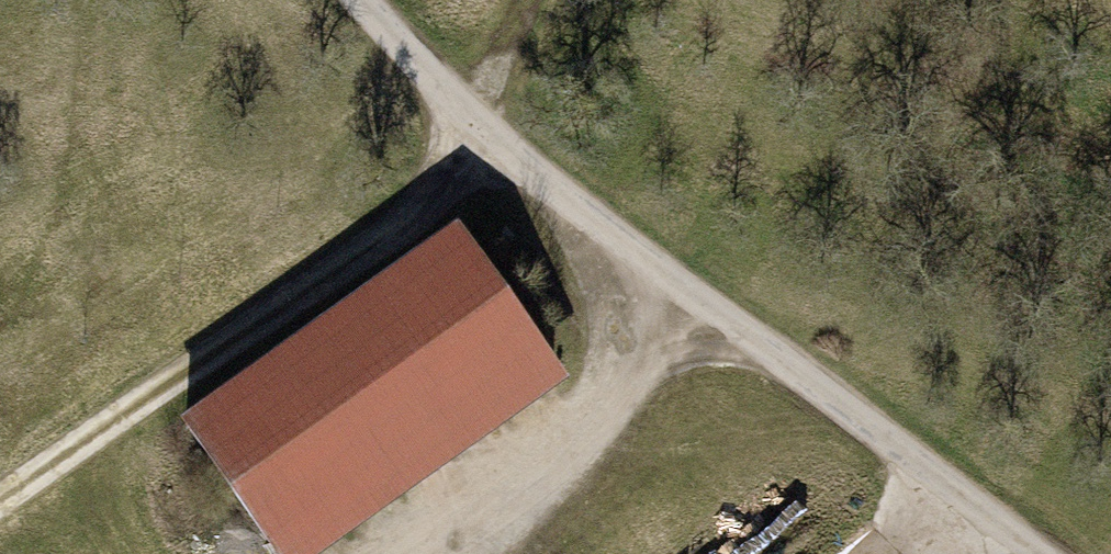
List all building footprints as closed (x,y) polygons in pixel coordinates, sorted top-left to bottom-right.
[(464,224),(184,424),(277,553),(333,553),(576,381),(464,224)]
